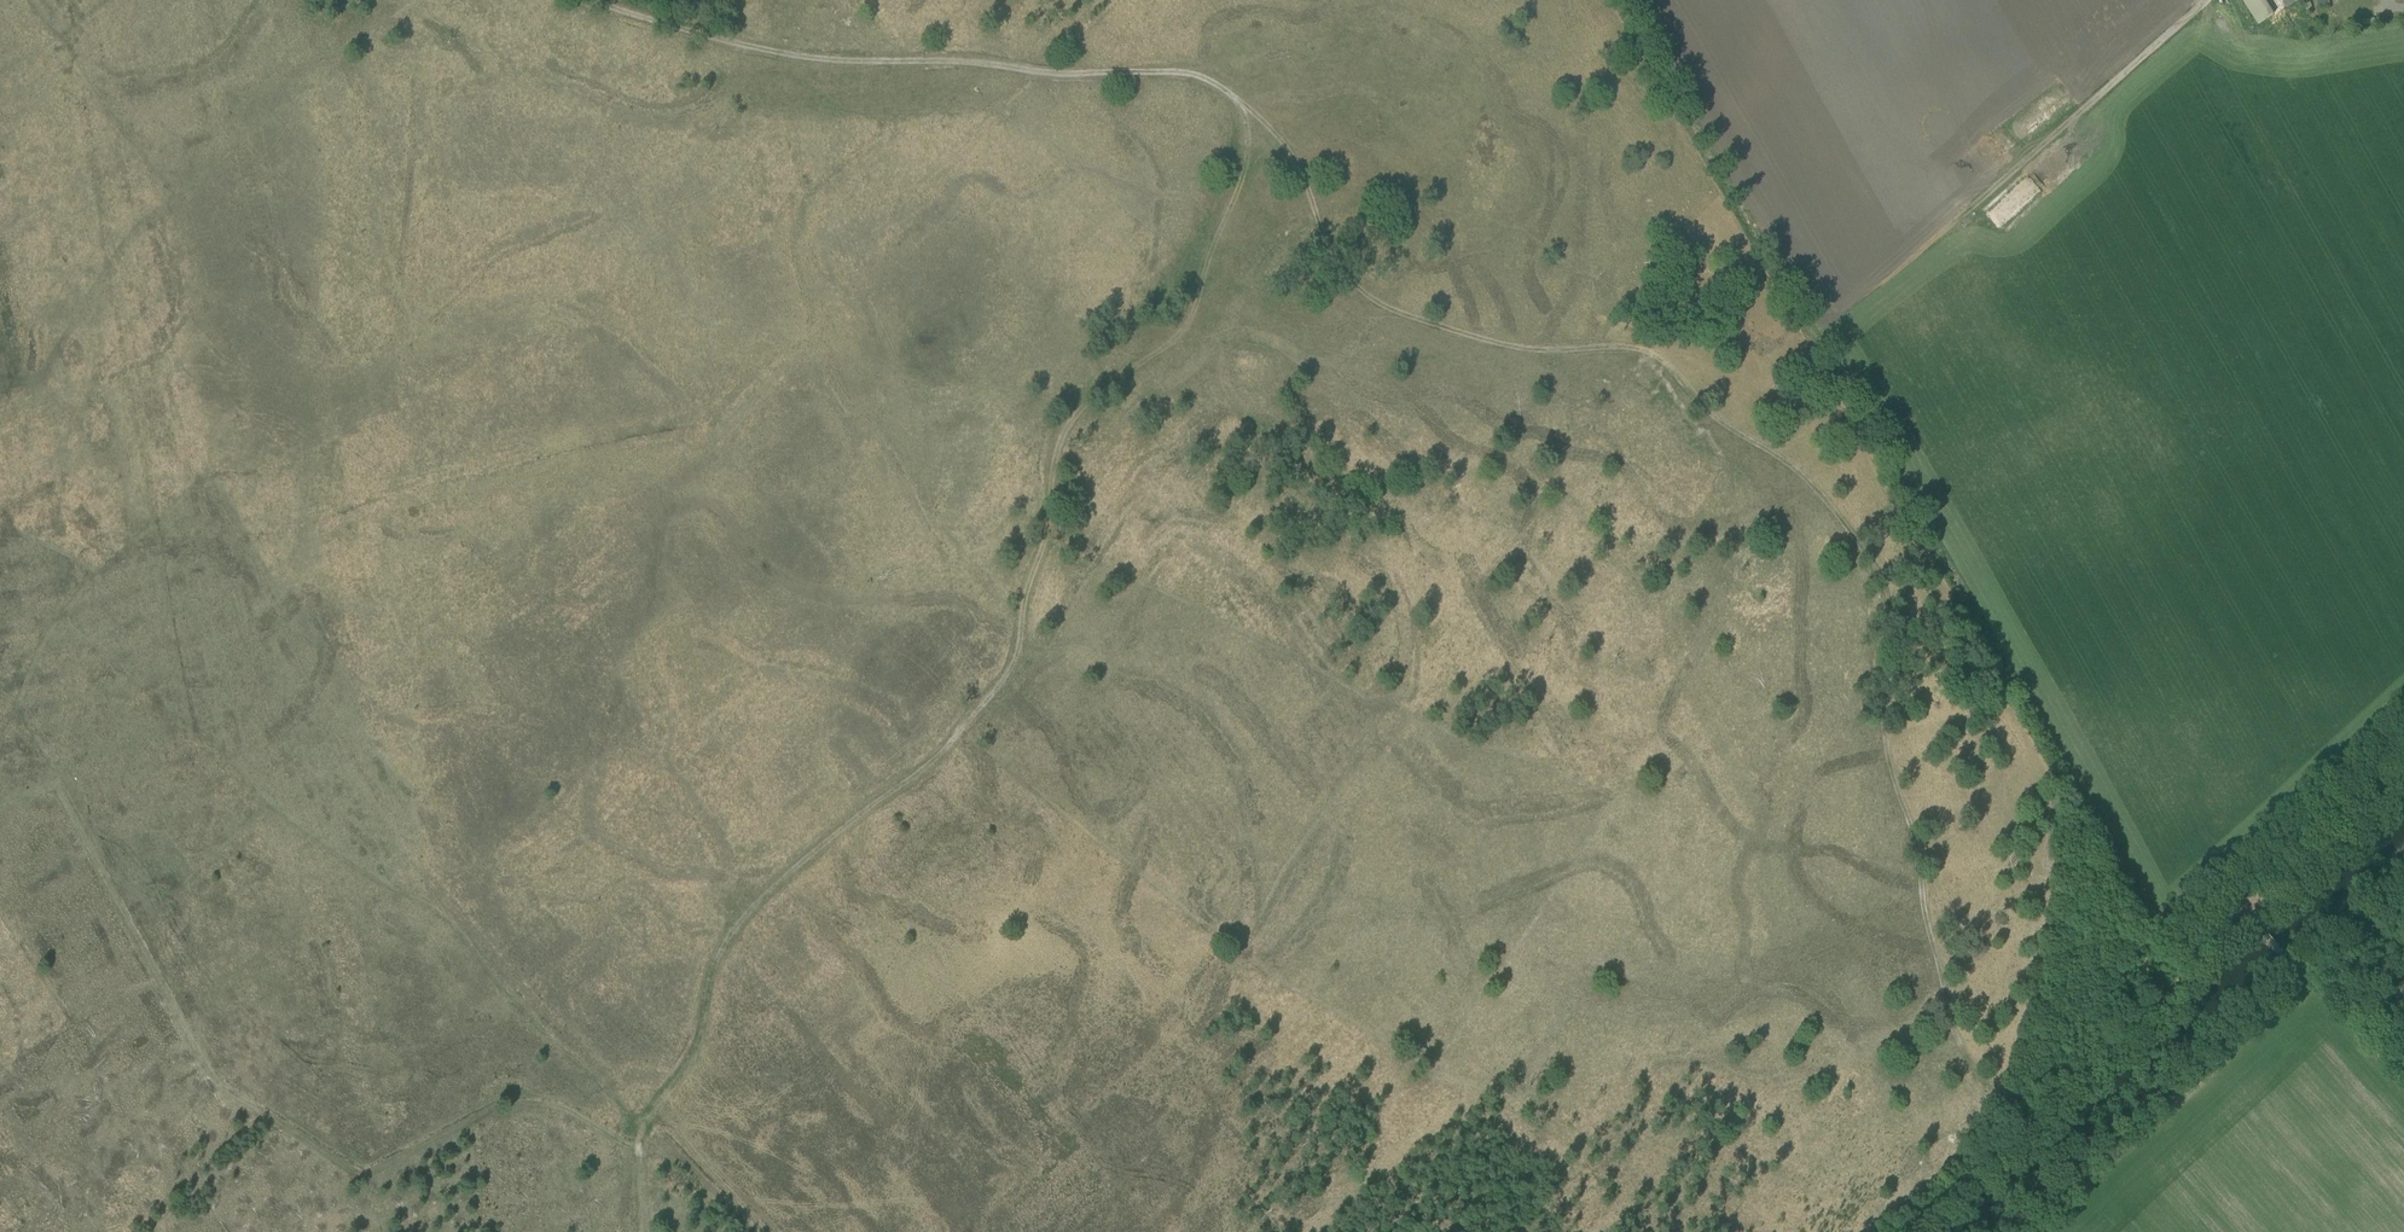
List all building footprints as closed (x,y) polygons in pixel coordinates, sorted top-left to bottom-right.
[(2258,25),(2277,14),(2269,0),(2243,0),(2258,25)]
